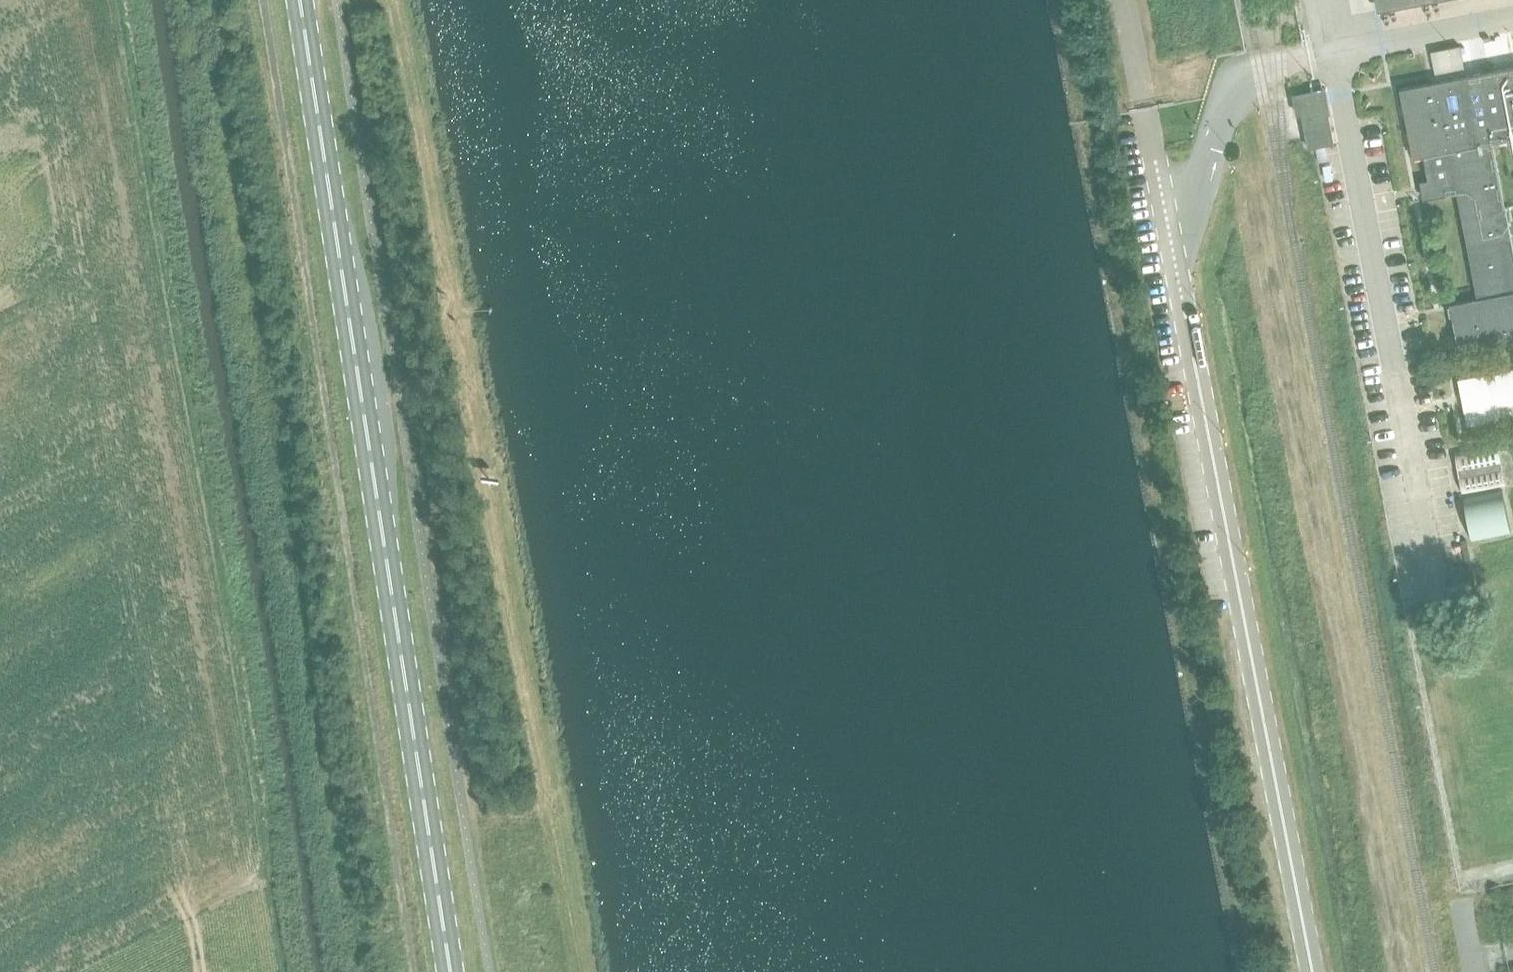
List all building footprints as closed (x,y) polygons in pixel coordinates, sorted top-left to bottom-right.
[(1380,10),(1430,0),(1378,0),(1380,10)] [(1461,45),(1431,51),(1435,73),(1465,67),(1461,45)] [(1403,87),(1417,157),(1425,155),(1430,181),(1421,182),(1424,198),(1458,191),(1479,298),(1450,303),(1458,346),(1512,335),(1512,254),(1491,142),(1512,138),(1512,66),(1403,87)] [(1294,96),(1297,112),(1302,111),(1309,148),(1316,146),(1334,143),(1324,91),(1304,94),(1294,96)] [(1459,377),(1468,425),(1512,416),(1512,367),(1459,377)] [(1455,452),(1462,493),(1506,484),(1498,444),(1455,452)] [(1464,498),(1473,541),(1511,533),(1502,490),(1464,498)]
